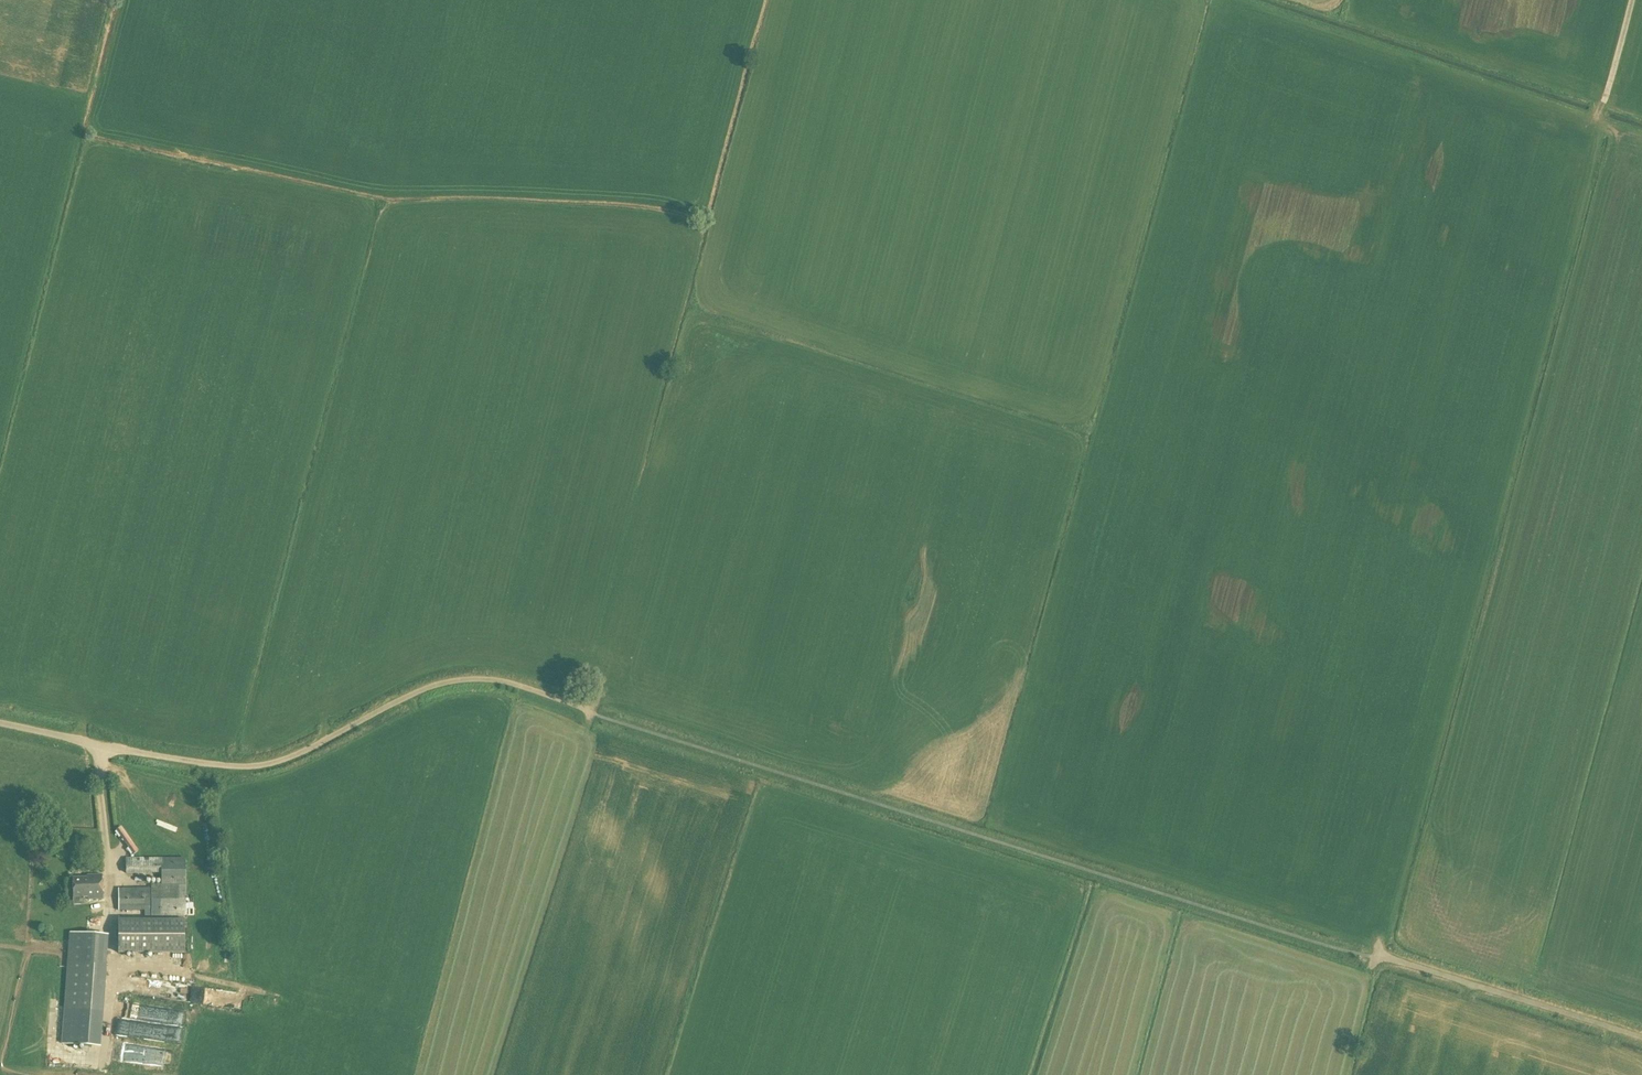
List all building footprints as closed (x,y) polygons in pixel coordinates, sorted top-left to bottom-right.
[(131,852),(136,849),(123,831),(119,834),(131,852)] [(185,916),(184,858),(126,859),(126,874),(161,873),(162,884),(151,885),(151,888),(119,889),(119,911),(144,910),(145,915),(151,915),(152,917),(185,916)] [(103,899),(102,875),(91,875),(92,878),(72,879),(74,905),(83,904),(83,898),(88,897),(88,900),(103,899)] [(65,904),(63,893),(48,897),(51,907),(65,904)] [(102,950),(104,917),(80,915),(77,948),(68,947),(63,1011),(103,1014),(107,964),(105,964),(106,950),(102,950)] [(119,953),(185,952),(185,919),(118,920),(119,953)] [(130,974),(129,988),(185,996),(187,982),(130,974)]
